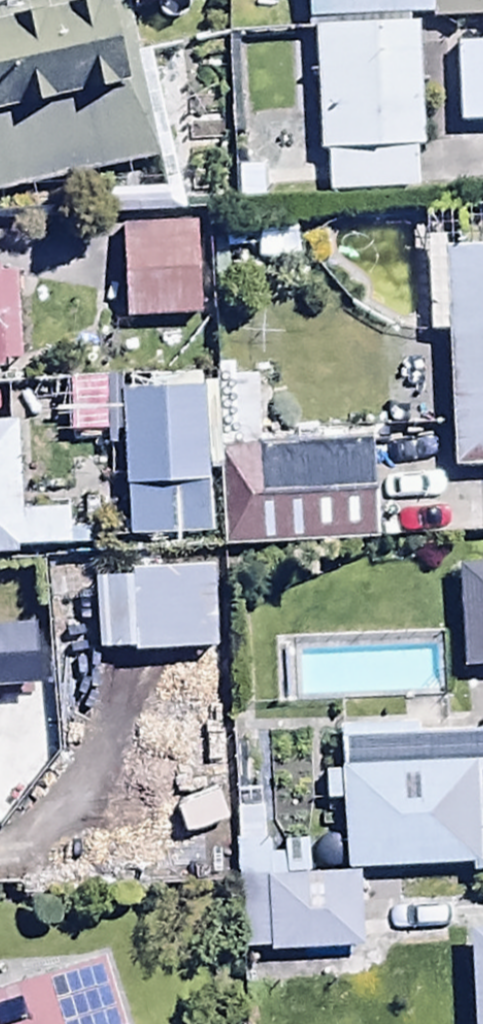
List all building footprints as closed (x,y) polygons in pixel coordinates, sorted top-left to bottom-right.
[(0,0),(0,191),(156,162),(125,0),(1,0),(0,0)] [(434,0),(305,0),(305,18),(435,14),(434,0)] [(455,80),(482,80),(482,0),(454,0),(455,80)] [(421,150),(417,19),(314,22),(319,156),(326,156),(327,192),(417,189),(415,150),(421,150)] [(193,182),(117,183),(118,279),(193,279),(193,182)] [(12,330),(8,225),(0,225),(0,330),(12,330)] [(446,329),(453,467),(482,466),(482,236),(422,238),(427,330),(446,329)] [(198,351),(117,356),(122,443),(203,439),(198,351)] [(0,426),(0,554),(16,554),(16,548),(92,546),(91,527),(68,528),(67,507),(18,509),(15,425),(0,426)] [(375,441),(214,451),(220,546),(381,537),(375,441)] [(216,520),(128,519),(126,614),(215,615),(216,520)] [(457,574),(462,664),(482,663),(482,572),(457,574)] [(33,755),(30,701),(40,700),(37,637),(0,639),(0,757),(33,755)] [(357,879),(482,872),(482,728),(446,731),(444,699),(399,702),(401,724),(338,728),(340,768),(324,769),(326,802),(341,801),(345,872),(355,872),(357,879)] [(355,872),(345,872),(311,875),(308,837),(283,839),(284,855),(271,856),(270,845),(264,845),(263,823),(233,825),(241,957),(361,949),(357,879),(355,872)] [(470,1023),(482,1023),(482,895),(462,896),(470,1023)] [(0,992),(0,1023),(127,1023),(107,959),(0,992)]
